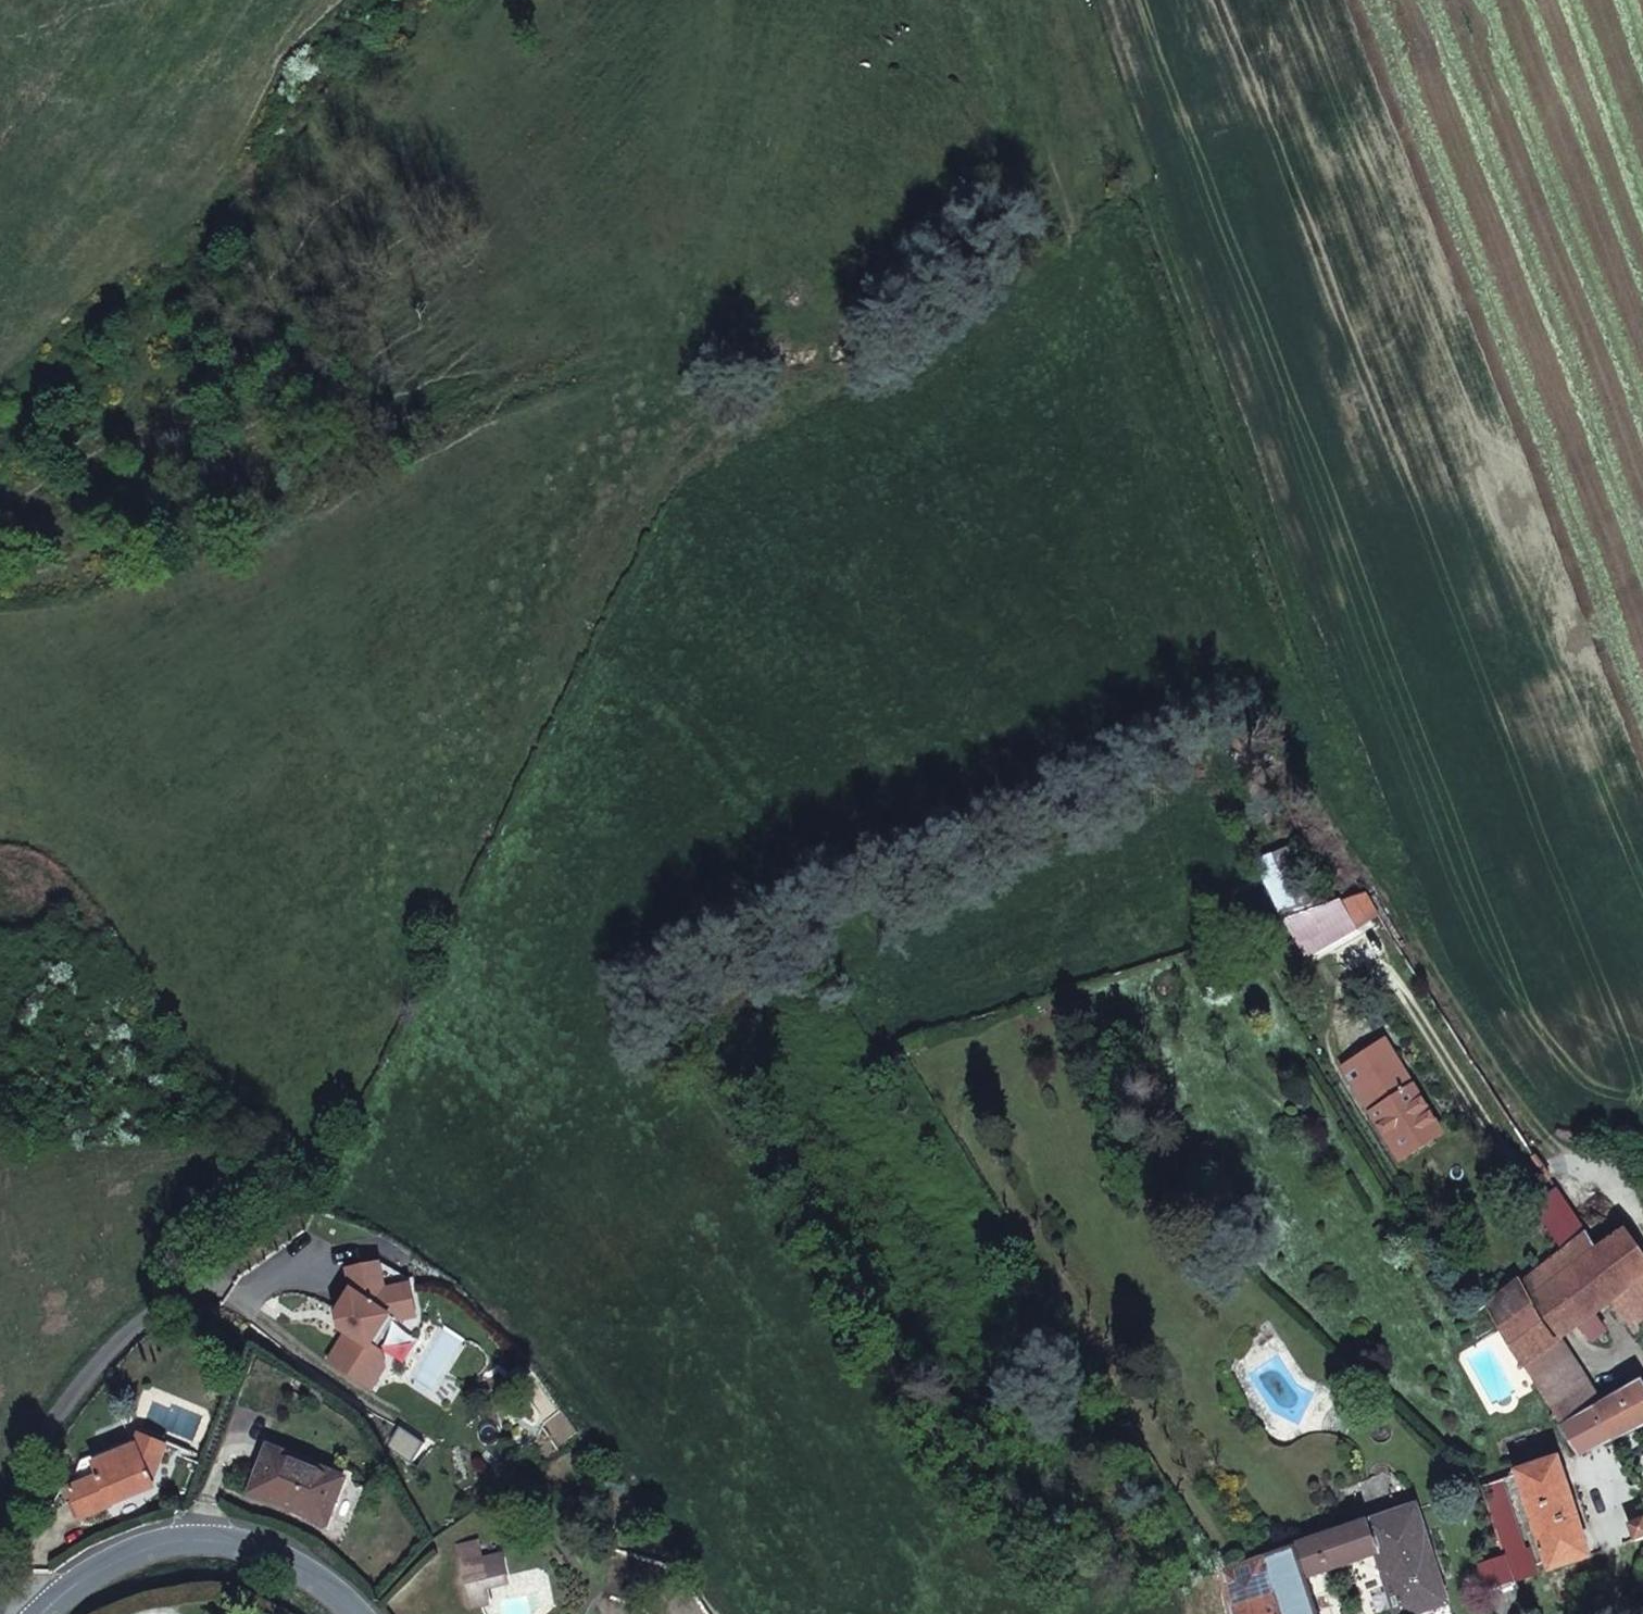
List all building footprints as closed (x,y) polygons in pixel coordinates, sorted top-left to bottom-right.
[(1383,916),(1368,894),(1277,922),(1274,923),(1281,935),(1293,930),(1300,945),(1310,940),(1317,952),(1383,916)] [(1310,940),(1300,945),(1306,958),(1317,952),(1310,940)] [(1444,1134),(1387,1040),(1345,1066),(1402,1159),(1444,1134)] [(1564,1252),(1589,1234),(1558,1188),(1533,1206),(1564,1252)] [(1578,1326),(1598,1312),(1613,1301),(1642,1279),(1642,1256),(1626,1232),(1598,1251),(1589,1234),(1521,1283),(1559,1339),(1578,1326)] [(417,1318),(411,1286),(387,1290),(381,1264),(348,1271),(352,1292),(340,1311),(344,1314),(346,1325),(342,1332),(347,1334),(329,1362),(371,1390),(386,1367),(383,1354),(372,1346),(390,1318),(396,1322),(417,1318)] [(1613,1301),(1636,1334),(1642,1330),(1642,1279),(1613,1301)] [(1520,1282),(1488,1306),(1524,1368),(1559,1339),(1520,1282)] [(344,1314),(340,1311),(337,1315),(340,1330),(342,1332),(346,1325),(344,1314)] [(1602,1407),(1559,1339),(1524,1368),(1564,1430),(1592,1413),(1602,1407)] [(1612,1440),(1642,1426),(1642,1389),(1640,1385),(1602,1407),(1592,1413),(1612,1440)] [(1564,1430),(1581,1455),(1612,1440),(1592,1413),(1564,1430)] [(152,1482),(166,1447),(141,1437),(137,1448),(96,1465),(101,1478),(75,1488),(71,1490),(83,1518),(133,1497),(131,1491),(152,1482)] [(137,1448),(141,1437),(83,1461),(73,1485),(75,1488),(101,1478),(96,1465),(137,1448)] [(327,1525),(345,1480),(269,1448),(250,1493),(327,1525)] [(1560,1460),(1517,1473),(1550,1572),(1591,1558),(1560,1460)] [(1504,1557),(1525,1550),(1501,1479),(1481,1487),(1504,1557)] [(154,1488),(152,1482),(131,1491),(133,1497),(154,1488)] [(1449,1604),(1417,1507),(1366,1523),(1377,1555),(1396,1613),(1417,1613),(1449,1604)] [(1630,1526),(1637,1542),(1642,1539),(1642,1521),(1630,1526)] [(1377,1555),(1366,1523),(1299,1544),(1308,1578),(1377,1555)] [(456,1546),(460,1563),(483,1558),(479,1541),(456,1546)] [(1217,1572),(1226,1613),(1319,1613),(1308,1578),(1299,1544),(1295,1546),(1217,1572)] [(1536,1576),(1528,1549),(1525,1550),(1504,1557),(1513,1584),(1517,1582),(1536,1576)] [(465,1585),(483,1581),(484,1586),(509,1581),(504,1554),(483,1558),(460,1563),(465,1585)] [(1504,1557),(1481,1565),(1490,1592),(1513,1584),(1504,1557)] [(483,1581),(465,1585),(469,1608),(488,1604),(484,1586),(483,1581)] [(1517,1582),(1513,1584),(1490,1592),(1488,1592),(1496,1613),(1528,1613),(1517,1582)]
